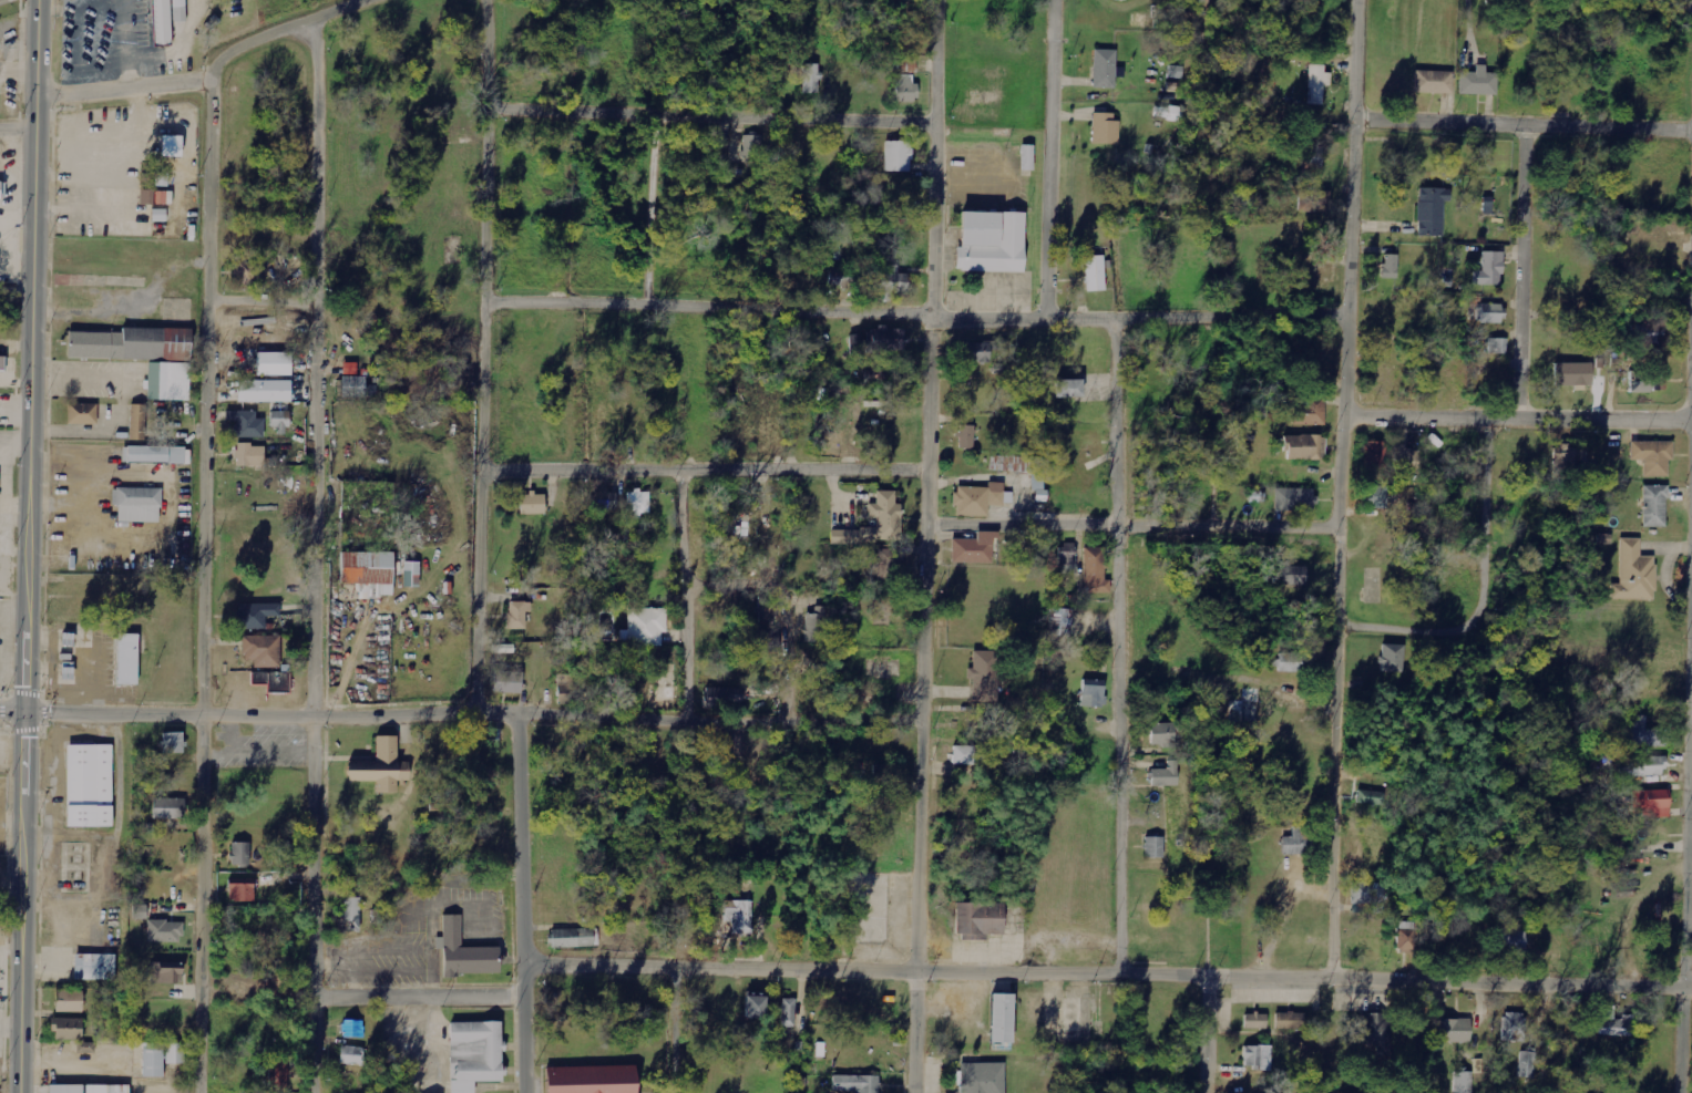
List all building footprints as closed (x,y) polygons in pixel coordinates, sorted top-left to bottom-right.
[(151,47),(168,45),(165,0),(147,0),(151,47)] [(174,23),(187,22),(186,0),(173,0),(174,23)] [(1094,88),(1116,88),(1117,51),(1094,50),(1094,88)] [(819,64),(803,65),(803,94),(820,93),(819,64)] [(1329,66),(1310,65),(1309,106),(1323,106),(1324,86),(1328,87),(1329,66)] [(1459,95),(1497,96),(1498,75),(1486,74),(1486,66),(1477,66),(1476,73),(1460,73),(1459,95)] [(1415,94),(1453,94),(1454,72),(1415,72),(1415,94)] [(896,102),(919,102),(919,84),(913,84),(913,75),(896,75),(896,102)] [(1114,114),(1093,114),(1093,144),(1120,145),(1120,122),(1114,122),(1114,114)] [(763,136),(744,136),(744,157),(762,157),(763,136)] [(912,143),(886,142),(885,172),(911,173),(912,143)] [(1034,146),(1021,146),(1021,172),(1033,172),(1034,146)] [(1301,169),(1322,169),(1322,148),(1302,147),(1301,169)] [(1418,235),(1443,236),(1444,201),(1450,201),(1450,189),(1419,188),(1418,235)] [(1024,214),(961,214),(961,248),(955,248),(955,272),(1023,274),(1024,214)] [(1502,251),(1482,251),(1483,271),(1474,271),(1474,284),(1503,284),(1502,251)] [(1383,278),(1398,279),(1398,255),(1384,254),(1383,278)] [(1104,255),(1085,256),(1086,291),(1106,290),(1104,255)] [(234,262),(235,284),(265,283),(265,261),(234,262)] [(891,300),(891,292),(907,292),(907,274),(898,273),(898,266),(881,265),(880,300),(891,300)] [(853,285),(852,266),(830,267),(830,286),(853,285)] [(1504,304),(1481,304),(1481,323),(1503,324),(1504,304)] [(1660,344),(1660,323),(1638,323),(1638,343),(1660,344)] [(909,349),(909,339),(905,339),(905,328),(870,329),(870,350),(909,349)] [(68,330),(68,360),(188,361),(188,331),(68,330)] [(1489,354),(1507,355),(1507,339),(1489,338),(1489,354)] [(989,362),(989,343),(964,343),(963,361),(989,362)] [(291,375),(291,352),(257,352),(257,376),(291,375)] [(1592,363),(1555,363),(1555,385),(1592,385),(1592,363)] [(144,402),(187,402),(187,364),(144,364),(144,402)] [(1630,372),(1630,392),(1665,391),(1665,371),(1630,372)] [(365,398),(365,377),(342,376),(341,398),(365,398)] [(1057,379),(1057,398),(1083,397),(1082,379),(1057,379)] [(238,402),(291,402),(290,380),(238,381),(238,402)] [(1326,425),(1326,400),(1294,400),(1293,424),(1326,425)] [(68,424),(97,425),(98,404),(68,404),(68,424)] [(143,406),(127,406),(127,442),(143,442),(143,406)] [(256,411),(227,412),(227,421),(236,421),(236,438),(264,437),(264,418),(257,419),(256,411)] [(288,411),(273,411),(273,434),(288,435),(288,411)] [(974,449),(974,425),(959,425),(959,448),(974,449)] [(1100,432),(1065,433),(1066,457),(1084,457),(1083,451),(1101,451),(1100,432)] [(1286,435),(1285,459),(1325,460),(1326,436),(1286,435)] [(1364,467),(1386,467),(1386,441),(1363,441),(1364,467)] [(1631,460),(1644,460),(1644,477),(1669,477),(1669,461),(1674,461),(1674,441),(1631,441),(1631,460)] [(265,467),(265,444),(237,444),(237,466),(265,467)] [(1406,444),(1394,444),(1395,476),(1418,476),(1418,450),(1407,450),(1406,444)] [(1555,445),(1555,470),(1575,471),(1576,446),(1555,445)] [(191,447),(127,446),(127,463),(191,464),(191,447)] [(988,516),(989,506),(1003,506),(1004,483),(989,482),(988,487),(956,486),(955,515),(988,516)] [(1667,485),(1644,486),(1644,527),(1667,527),(1667,485)] [(1366,508),(1386,509),(1386,487),(1367,486),(1366,508)] [(608,489),(595,488),(594,508),(616,509),(617,493),(607,493),(608,489)] [(1316,489),(1276,488),(1276,510),(1316,511),(1316,489)] [(649,490),(628,491),(628,519),(641,518),(641,513),(650,513),(649,490)] [(158,491),(110,491),(110,507),(114,507),(114,525),(158,525),(158,491)] [(545,493),(529,493),(529,495),(520,495),(521,514),(545,514),(545,493)] [(952,564),(993,563),(993,534),(977,534),(977,539),(951,539),(952,564)] [(1612,600),(1655,600),(1656,556),(1641,556),(1641,538),(1622,538),(1621,584),(1612,584),(1612,600)] [(1059,545),(1060,574),(1077,574),(1076,545),(1059,545)] [(1085,594),(1106,593),(1106,548),(1084,548),(1085,594)] [(871,552),(872,568),(878,568),(878,580),(900,580),(900,552),(871,552)] [(392,555),(338,555),(338,600),(392,600),(392,555)] [(1282,585),(1307,585),(1307,566),(1282,566),(1282,585)] [(531,602),(508,602),(507,629),(527,630),(527,612),(531,612),(531,602)] [(277,607),(235,607),(235,633),(263,633),(263,619),(277,619),(277,607)] [(628,630),(620,630),(620,646),(662,645),(662,633),(667,632),(667,608),(628,608),(628,630)] [(1050,635),(1071,635),(1071,609),(1050,608),(1050,635)] [(806,641),(829,640),(828,611),(805,612),(806,641)] [(752,631),(753,653),(778,652),(777,630),(752,631)] [(115,687),(137,687),(137,633),(115,633),(115,687)] [(250,669),(277,669),(277,638),(240,638),(240,662),(250,662),(250,669)] [(1381,672),(1404,672),(1404,645),(1382,644),(1381,672)] [(999,651),(973,651),(973,667),(967,667),(967,679),(973,679),(972,702),(1008,702),(1008,691),(998,691),(999,651)] [(1278,672),(1312,672),(1312,653),(1279,652),(1278,672)] [(493,692),(522,693),(523,672),(494,671),(493,692)] [(267,694),(290,693),(289,672),(251,673),(251,686),(267,686),(267,694)] [(572,699),(573,675),(558,675),(557,698),(572,699)] [(1104,707),(1105,680),(1083,679),(1082,706),(1104,707)] [(742,689),(705,688),(705,706),(742,707),(742,689)] [(1666,747),(1666,730),(1646,729),(1647,716),(1632,716),(1631,747),(1666,747)] [(1150,724),(1151,745),(1174,744),(1173,723),(1150,724)] [(163,732),(162,753),(183,753),(183,733),(163,732)] [(348,763),(347,783),(375,783),(375,794),(396,795),(396,783),(408,783),(408,764),(396,764),(396,739),(375,739),(375,763),(348,763)] [(732,742),(721,742),(721,756),(731,756),(732,742)] [(110,746),(64,746),(64,828),(110,828),(110,746)] [(974,765),(975,747),(951,746),(951,765),(974,765)] [(1664,775),(1664,757),(1628,757),(1629,776),(1664,775)] [(1152,787),(1178,786),(1178,760),(1167,760),(1168,769),(1152,769),(1152,787)] [(894,764),(873,765),(873,779),(895,778),(894,764)] [(1632,791),(1633,813),(1649,812),(1649,818),(1671,817),(1670,790),(1632,791)] [(1358,803),(1382,804),(1382,791),(1358,791),(1358,803)] [(152,819),(177,819),(177,798),(152,799),(152,819)] [(1283,855),(1309,855),(1309,826),(1292,827),(1292,837),(1283,837),(1283,855)] [(1164,837),(1145,837),(1145,858),(1164,858),(1164,837)] [(249,842),(230,843),(231,866),(250,865),(249,842)] [(254,901),(254,879),(229,879),(229,902),(254,901)] [(1387,883),(1352,883),(1352,912),(1386,912),(1387,883)] [(360,897),(344,898),(344,933),(361,932),(360,897)] [(753,901),(725,901),(725,922),(733,922),(733,934),(752,934),(753,901)] [(1004,935),(1004,904),(957,903),(956,939),(988,940),(988,935),(1004,935)] [(147,906),(132,905),(132,919),(147,919),(147,906)] [(441,947),(433,947),(432,936),(440,936),(440,912),(459,912),(459,946),(498,945),(498,953),(502,953),(502,963),(498,963),(498,972),(455,972),(455,976),(441,976),(441,947)] [(147,942),(182,943),(182,922),(147,921),(147,942)] [(1418,922),(1398,922),(1398,951),(1418,951),(1418,922)] [(594,946),(593,928),(550,930),(550,948),(594,946)] [(1528,932),(1493,931),(1492,953),(1527,954),(1528,932)] [(73,978),(113,978),(113,951),(73,951),(73,978)] [(182,963),(151,962),(150,983),(181,984),(182,963)] [(236,978),(235,989),(255,991),(255,980),(236,978)] [(82,1012),(83,991),(55,990),(55,1012),(82,1012)] [(990,1043),(1013,1044),(1014,994),(991,994),(990,1043)] [(745,1018),(766,1019),(766,997),(746,996),(745,1018)] [(796,1027),(796,999),(782,999),(781,1027),(796,1027)] [(1615,1006),(1601,1006),(1600,1035),(1634,1036),(1635,1017),(1615,1017),(1615,1006)] [(1351,1035),(1380,1062),(1390,1051),(1384,1046),(1396,1033),(1373,1011),(1351,1035)] [(1267,1029),(1268,1014),(1245,1013),(1245,1029),(1267,1029)] [(1304,1014),(1276,1013),(1276,1029),(1304,1030),(1304,1014)] [(1503,1041),(1525,1042),(1525,1013),(1504,1013),(1503,1041)] [(50,1038),(82,1038),(82,1017),(50,1017),(50,1038)] [(1471,1019),(1439,1020),(1440,1043),(1471,1042),(1471,1019)] [(364,1038),(364,1021),(344,1020),(343,1037),(364,1038)] [(448,1092),(473,1092),(472,1084),(502,1084),(501,1024),(447,1024),(448,1092)] [(142,1077),(163,1077),(164,1043),(143,1043),(142,1077)] [(185,1043),(166,1044),(167,1064),(185,1064),(185,1043)] [(364,1047),(340,1046),(340,1065),(364,1065),(364,1047)] [(1244,1070),(1272,1070),(1272,1046),(1245,1046),(1244,1070)] [(1519,1078),(1536,1078),(1537,1052),(1520,1052),(1519,1078)] [(287,1090),(288,1061),(270,1060),(269,1089),(287,1090)] [(961,1092),(1005,1092),(1005,1063),(960,1064),(961,1092)] [(634,1064),(635,1092),(546,1092),(545,1066),(634,1064)] [(1473,1072),(1455,1072),(1455,1092),(1473,1092),(1473,1072)] [(833,1076),(833,1092),(860,1092),(879,1092),(879,1076),(833,1076)] [(49,1085),(49,1092),(129,1092),(129,1086),(49,1085)]
